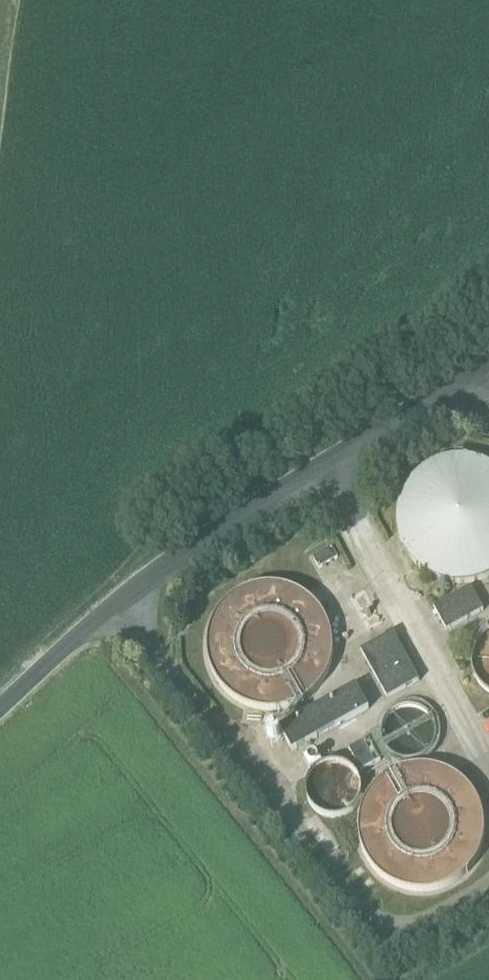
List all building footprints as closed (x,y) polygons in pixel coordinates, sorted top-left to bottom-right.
[(341,557),(335,547),(316,558),(321,568),(341,557)] [(317,582),(335,573),(331,564),(312,573),(317,582)] [(448,631),(486,610),(473,587),(436,608),(448,631)] [(389,698),(421,680),(399,640),(392,644),(388,636),(362,650),(389,698)] [(294,751),(371,709),(358,685),(281,728),(294,751)]
